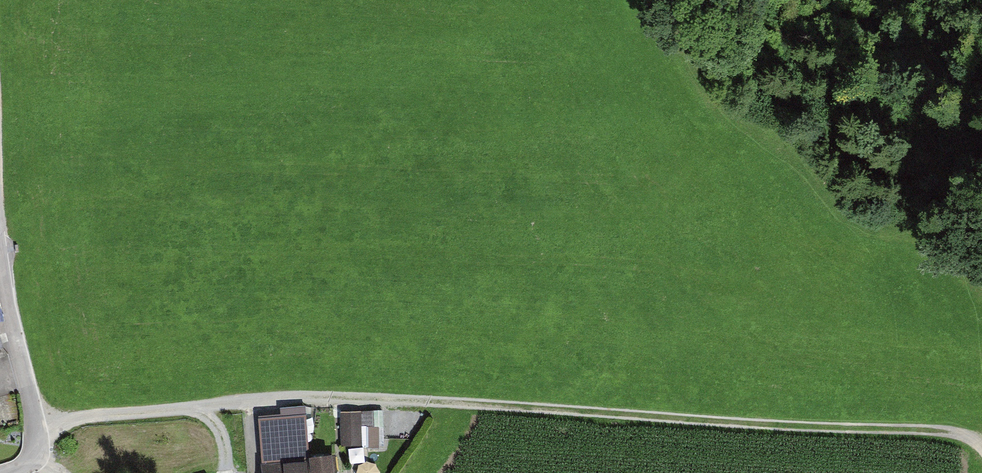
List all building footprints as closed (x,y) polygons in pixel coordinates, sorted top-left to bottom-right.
[(285,417),(265,419),(268,458),(310,454),(306,406),(285,408),(285,417)] [(361,414),(340,414),(341,447),(361,447),(361,414)] [(270,468),(270,472),(343,472),(342,458),(316,461),(316,464),(270,468)]
